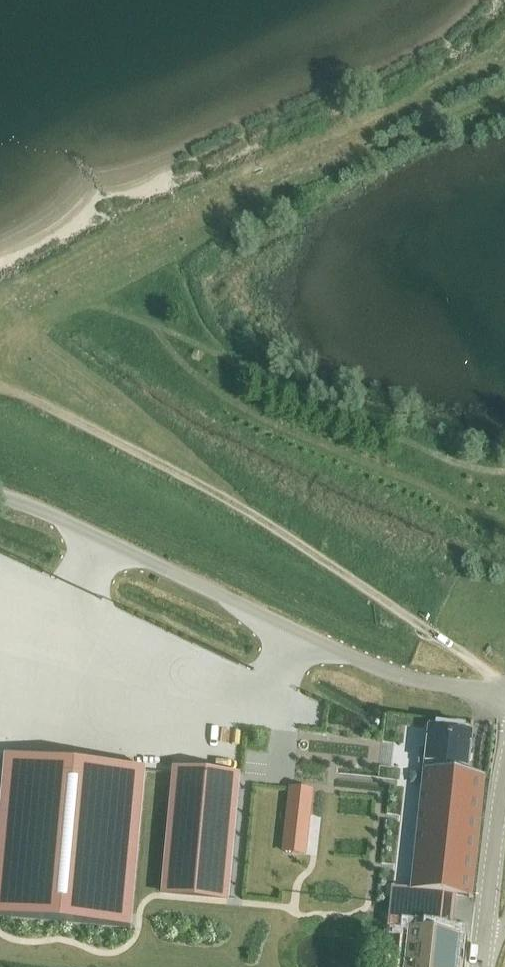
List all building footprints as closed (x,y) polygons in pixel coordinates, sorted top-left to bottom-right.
[(393,889),(389,927),(420,930),(450,933),(451,933),(452,922),(454,896),(456,897),(471,898),(472,898),(485,777),(483,776),(468,775),(473,730),(429,726),(426,751),(423,751),(421,753),(419,765),(422,768),(425,768),(412,890),(393,889)] [(0,818),(0,917),(130,929),(141,817),(146,770),(6,757),(0,818)] [(174,772),(163,897),(227,903),(238,778),(174,772)] [(291,790),(284,853),(304,855),(311,792),(291,790)] [(415,966),(463,966),(467,936),(467,934),(451,933),(450,933),(420,930),(415,966)] [(411,933),(389,931),(385,966),(408,966),(411,933)]
